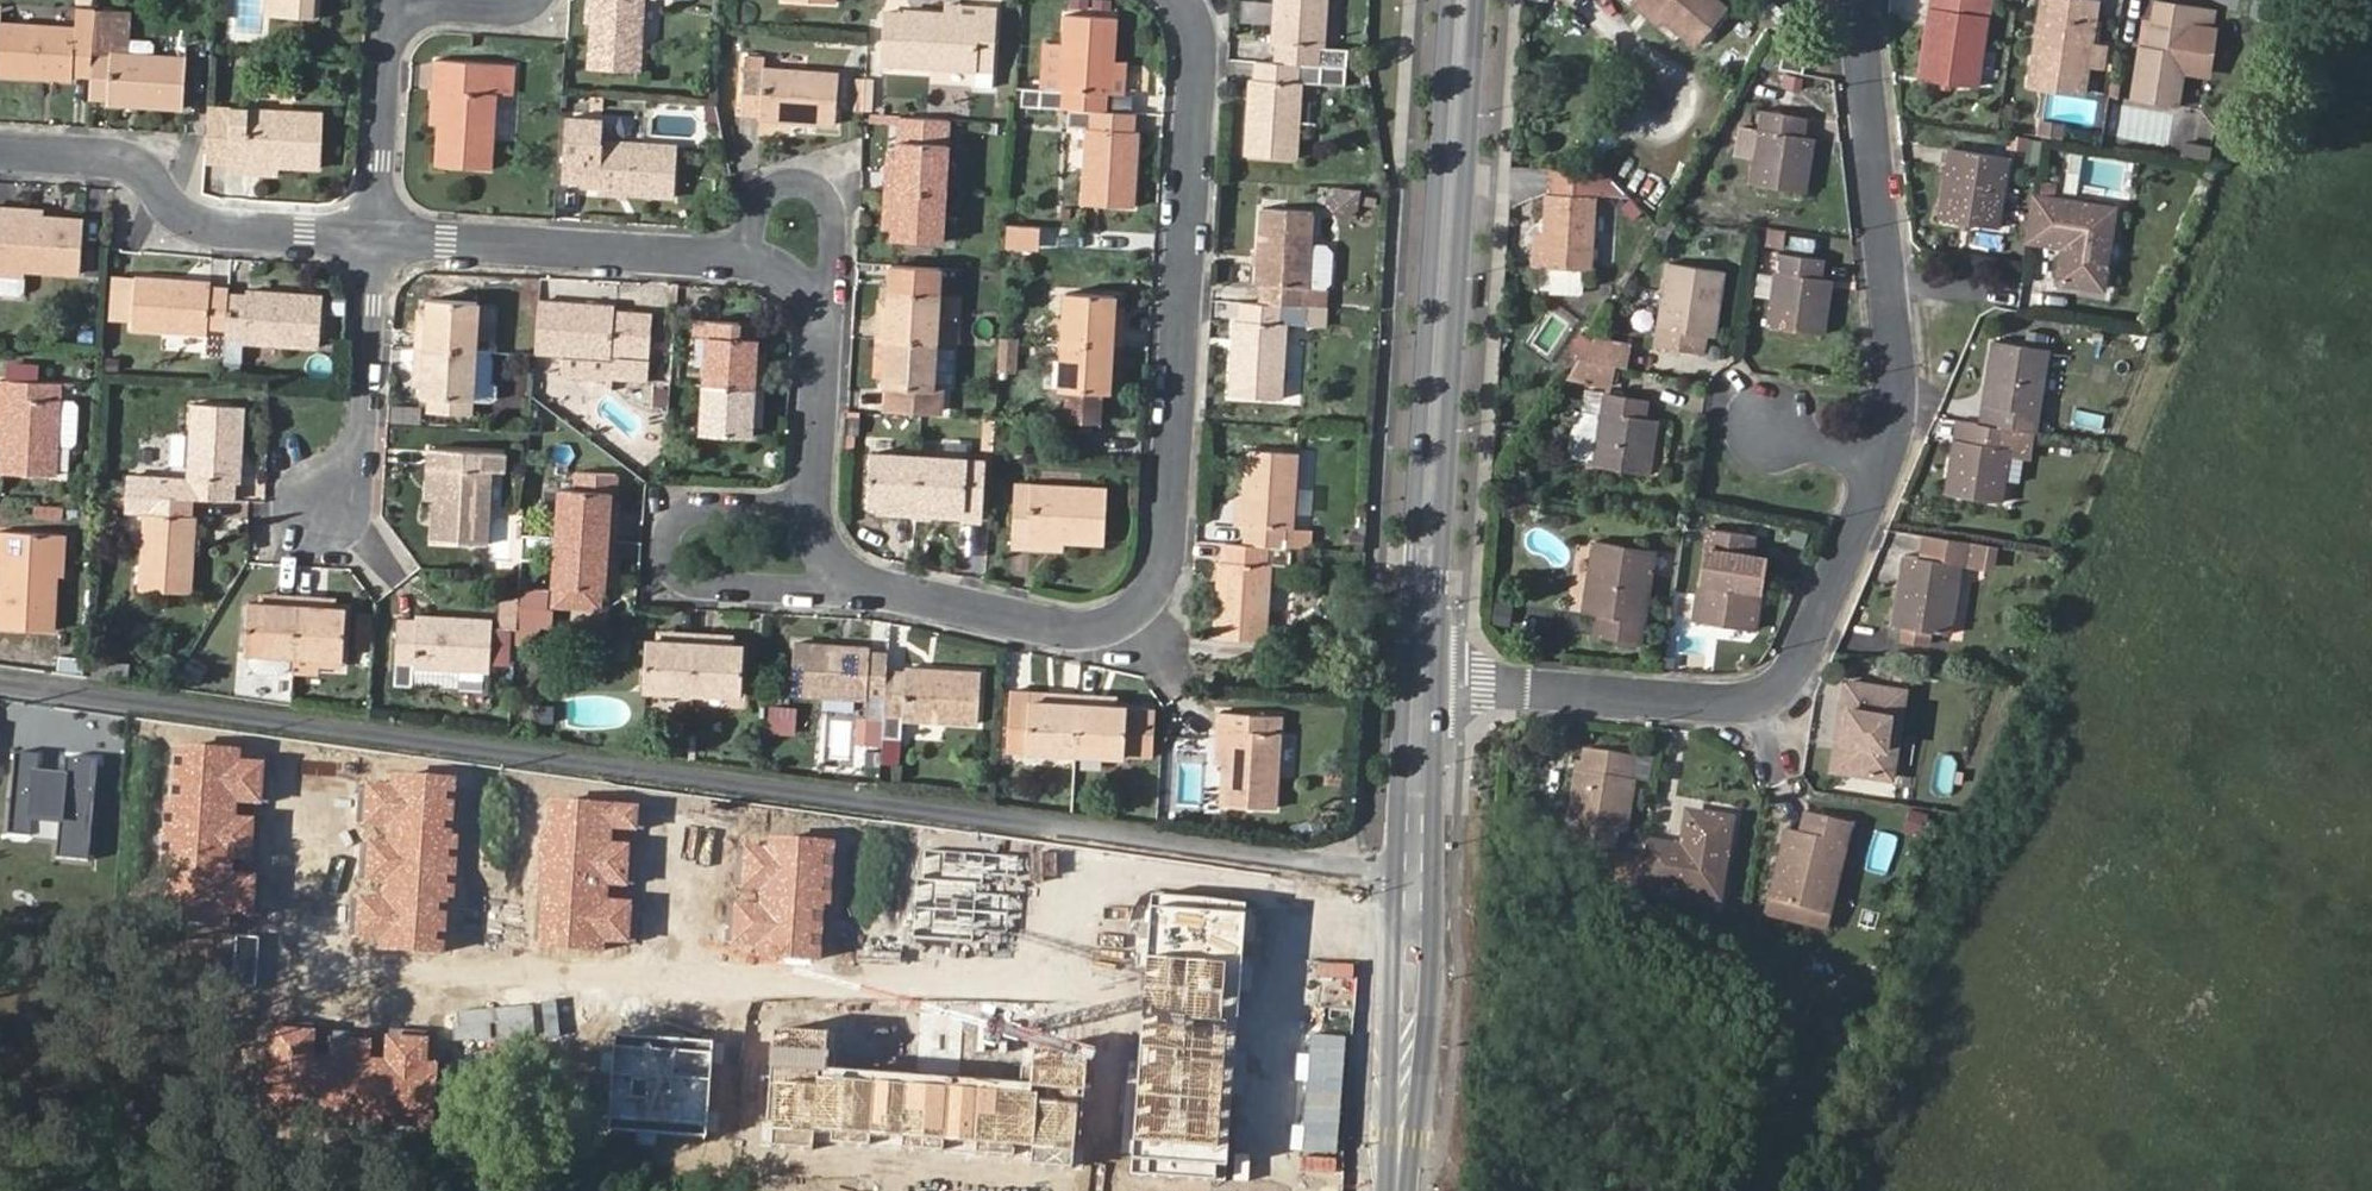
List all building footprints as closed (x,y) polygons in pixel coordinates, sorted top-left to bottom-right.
[(263,16),(317,19),(318,0),(263,0),(263,16)] [(585,70),(637,73),(642,0),(591,0),(585,70)] [(1273,0),(1242,0),(1243,22),(1273,22),(1273,0)] [(1317,66),(1318,48),(1323,48),(1326,0),(1275,0),(1271,45),(1275,46),(1274,64),(1317,66)] [(1693,42),(1722,8),(1713,0),(1643,0),(1693,42)] [(1928,6),(1916,78),(1973,86),(1984,15),(1986,0),(1929,0),(1928,6)] [(2036,40),(2028,85),(2084,94),(2099,3),(2082,0),(2075,0),(2074,9),(2053,6),(2047,41),(2036,40)] [(2036,40),(2047,41),(2053,6),(2074,9),(2075,0),(2042,0),(2036,40)] [(2150,35),(2149,45),(2139,44),(2131,100),(2180,107),(2190,24),(2206,26),(2209,7),(2161,0),(2155,0),(2152,19),(2150,35)] [(941,6),(940,13),(979,15),(979,8),(941,6)] [(979,15),(940,13),(903,12),(899,67),(993,73),(996,9),(979,8),(979,15)] [(92,10),(75,9),(74,28),(0,24),(0,76),(71,81),(71,77),(88,77),(92,10)] [(88,77),(87,99),(105,101),(105,105),(182,109),(184,59),(109,54),(112,11),(92,10),(88,77)] [(1023,108),(1065,110),(1104,112),(1105,96),(1110,96),(1115,18),(1063,15),(1060,53),(1044,52),(1041,90),(1024,89),(1023,108)] [(2149,45),(2150,35),(2141,33),(2139,44),(2149,45)] [(1805,49),(1780,45),(1776,69),(1800,73),(1805,49)] [(439,93),(437,128),(434,167),(489,171),(496,59),(432,54),(430,91),(439,93)] [(756,117),(756,122),(834,126),(837,76),(761,70),(761,60),(743,59),(739,115),(756,117)] [(1339,85),(1340,68),(1317,66),(1274,64),(1255,62),(1254,80),(1248,79),(1244,156),(1295,159),(1301,83),(1339,85)] [(1133,64),(1130,94),(1146,95),(1149,65),(1133,64)] [(875,111),(876,78),(856,78),(855,111),(875,111)] [(428,126),(437,128),(439,93),(430,91),(428,126)] [(1132,131),(1133,113),(1104,112),(1065,110),(1064,127),(1083,128),(1079,205),(1131,207),(1135,131),(1132,131)] [(1803,145),(1804,137),(1808,117),(1759,110),(1748,184),(1805,193),(1812,146),(1803,145)] [(228,124),(226,157),(225,174),(243,175),(244,167),(280,168),(319,170),(322,115),(229,112),(228,124)] [(887,176),(886,191),(944,195),(950,119),(901,116),(898,156),(897,176),(887,176)] [(596,196),(675,200),(677,149),(601,145),(603,123),(584,121),(582,151),(563,149),(561,186),(579,187),(578,189),(597,191),(596,196)] [(205,122),(205,137),(203,156),(226,157),(228,124),(205,122)] [(1814,138),(1804,137),(1803,145),(1812,146),(1814,138)] [(1942,220),(1996,229),(2007,158),(1952,149),(1942,220)] [(889,155),(887,176),(897,176),(898,156),(889,155)] [(1590,271),(1599,166),(1561,163),(1558,194),(1546,194),(1541,267),(1550,268),(1548,292),(1579,294),(1581,270),(1590,271)] [(244,167),(243,175),(279,176),(280,168),(244,167)] [(1331,188),(1330,213),(1360,214),(1361,189),(1331,188)] [(944,195),(886,191),(884,208),(894,209),(893,230),(892,241),(940,244),(944,195)] [(2034,196),(2028,240),(2064,247),(2060,279),(2101,286),(2112,209),(2034,196)] [(15,209),(0,208),(0,292),(16,293),(21,288),(22,271),(79,274),(82,221),(42,219),(14,217),(15,209)] [(894,209),(884,208),(882,230),(893,230),(894,209)] [(43,211),(15,209),(14,217),(42,219),(43,211)] [(1258,304),(1302,307),(1302,290),(1307,290),(1312,213),(1261,210),(1255,286),(1260,286),(1258,304)] [(1042,251),(1045,231),(1014,226),(1011,246),(1042,251)] [(1786,247),(1787,230),(1765,228),(1763,246),(1786,247)] [(1823,335),(1831,289),(1821,288),(1822,279),(1825,259),(1777,252),(1766,327),(1823,335)] [(1705,324),(1714,325),(1723,271),(1667,263),(1657,330),(1704,336),(1705,324)] [(957,320),(953,320),(934,318),(935,293),(937,269),(888,265),(885,302),(883,324),(873,324),(872,339),(931,343),(955,345),(957,320)] [(132,325),(135,279),(114,278),(111,323),(132,325)] [(226,295),(226,290),(211,288),(210,284),(135,279),(132,325),(131,330),(203,335),(203,353),(222,355),(226,295)] [(1821,288),(1831,289),(1832,280),(1822,279),(1821,288)] [(222,355),(221,360),(239,361),(241,343),(317,348),(321,297),(246,292),(245,297),(226,295),(222,355)] [(934,318),(953,320),(954,295),(935,293),(934,318)] [(1061,342),(1121,345),(1122,330),(1111,329),(1112,306),(1112,298),(1064,295),(1061,342)] [(415,331),(414,348),(474,351),(477,303),(429,299),(428,311),(426,331),(415,331)] [(612,306),(537,300),(534,352),(556,353),(555,375),(608,378),(647,380),(651,312),(612,309),(612,306)] [(875,301),(873,324),(883,324),(885,302),(875,301)] [(1304,326),(1305,307),(1302,307),(1258,304),(1240,303),(1239,321),(1234,321),(1229,397),(1279,401),(1285,325),(1304,326)] [(1111,329),(1122,330),(1123,307),(1112,306),(1111,329)] [(417,310),(415,331),(426,331),(428,311),(417,310)] [(704,388),(763,392),(764,376),(753,375),(755,352),(755,345),(755,341),(752,340),(737,340),(738,324),(708,322),(704,388)] [(753,325),(738,324),(737,340),(752,340),(753,325)] [(1712,338),(1714,325),(1705,324),(1704,336),(1712,338)] [(1011,339),(999,338),(998,348),(997,361),(1010,361),(1011,339)] [(931,343),(872,339),(871,354),(881,355),(879,379),(878,387),(885,387),(883,407),(934,411),(935,392),(929,391),(931,343)] [(2014,428),(2036,432),(2049,349),(1993,341),(1985,393),(1993,394),(1991,408),(1983,406),(1981,423),(2014,428)] [(1120,362),(1121,345),(1061,342),(1058,391),(1070,392),(1072,420),(1095,421),(1097,393),(1107,394),(1107,384),(1108,361),(1120,362)] [(1574,363),(1603,368),(1616,370),(1619,350),(1585,345),(1574,363)] [(474,351),(414,348),(413,363),(423,363),(422,384),(422,396),(430,397),(429,412),(470,413),(474,351)] [(753,375),(764,376),(766,353),(755,352),(753,375)] [(881,355),(871,354),(869,378),(879,379),(881,355)] [(1118,384),(1120,362),(1108,361),(1107,384),(1118,384)] [(42,363),(11,362),(10,377),(42,378),(42,363)] [(423,363),(413,363),(412,383),(422,384),(423,363)] [(1574,363),(1562,383),(1600,389),(1603,368),(1574,363)] [(2,433),(0,461),(0,474),(53,479),(55,447),(71,448),(75,445),(77,413),(74,409),(58,407),(59,386),(0,382),(0,399),(4,399),(2,433)] [(762,409),(763,392),(704,388),(702,438),(750,441),(751,431),(753,408),(762,409)] [(1648,477),(1655,430),(1644,428),(1646,418),(1648,401),(1603,393),(1593,468),(1648,477)] [(1993,394),(1985,393),(1983,406),(1991,408),(1993,394)] [(190,498),(232,500),(232,484),(238,484),(242,409),(191,406),(186,480),(167,479),(165,497),(190,498)] [(761,432),(762,409),(753,408),(751,431),(761,432)] [(1644,428),(1655,430),(1656,420),(1646,418),(1644,428)] [(2032,458),(2036,432),(2014,428),(1981,423),(1966,421),(1963,440),(1961,450),(1953,449),(1946,495),(2002,503),(2006,479),(2010,455),(2024,457),(2032,458)] [(1961,450),(1963,440),(1955,438),(1953,449),(1961,450)] [(434,469),(432,502),(430,541),(486,546),(490,466),(501,466),(502,454),(427,449),(425,468),(434,469)] [(1244,545),(1286,547),(1287,532),(1291,532),(1296,454),(1245,451),(1239,528),(1245,528),(1244,545)] [(897,515),(914,516),(918,455),(868,452),(865,502),(878,503),(897,505),(897,515)] [(918,455),(914,516),(932,517),(933,507),(953,508),(982,510),(984,459),(918,455)] [(2021,481),(2024,457),(2010,455),(2006,479),(2021,481)] [(423,502),(432,502),(434,469),(425,468),(423,502)] [(1029,539),(1062,540),(1103,543),(1105,491),(1012,486),(1009,547),(1028,548),(1029,539)] [(556,538),(615,542),(617,526),(606,525),(608,503),(609,492),(561,490),(556,538)] [(190,498),(165,497),(126,494),(126,514),(141,515),(138,590),(189,593),(194,518),(189,517),(190,498)] [(606,525),(617,526),(618,505),(608,503),(606,525)] [(877,514),(897,515),(897,505),(878,503),(877,514)] [(65,520),(66,506),(37,504),(36,518),(65,520)] [(933,507),(932,517),(953,518),(953,508),(933,507)] [(1751,535),(1707,528),(1694,622),(1750,630),(1761,557),(1749,555),(1751,535)] [(1966,564),(1970,539),(1923,532),(1919,557),(1905,555),(1895,626),(1914,628),(1927,630),(1949,634),(1960,563),(1966,564)] [(51,632),(54,578),(61,578),(63,537),(0,533),(0,562),(2,562),(0,588),(0,629),(51,632)] [(613,563),(615,542),(556,538),(551,609),(598,612),(599,594),(601,594),(602,580),(604,562),(613,563)] [(1062,549),(1062,540),(1029,539),(1028,548),(1062,549)] [(1638,644),(1651,551),(1595,542),(1585,614),(1598,616),(1596,638),(1638,644)] [(1287,568),(1290,548),(1286,547),(1244,545),(1224,544),(1222,562),(1218,562),(1213,638),(1263,641),(1268,567),(1287,568)] [(612,581),(613,563),(604,562),(602,580),(612,581)] [(518,598),(516,627),(543,629),(548,629),(549,613),(541,612),(542,596),(518,594),(518,598)] [(258,595),(257,605),(278,606),(279,596),(258,595)] [(244,655),(294,657),(298,597),(279,596),(278,606),(257,605),(247,604),(244,655)] [(298,597),(294,657),(341,659),(345,610),(335,609),(313,608),(314,598),(298,597)] [(509,630),(515,630),(516,627),(518,598),(501,597),(499,629),(509,630)] [(313,608),(335,609),(336,599),(314,598),(313,608)] [(411,685),(412,666),(488,671),(488,665),(490,629),(490,620),(416,615),(416,620),(397,618),(392,684),(411,685)] [(543,629),(516,627),(515,630),(515,636),(542,638),(543,629)] [(1926,639),(1927,630),(1914,628),(1912,638),(1926,639)] [(509,630),(490,629),(488,665),(507,666),(509,630)] [(658,632),(658,642),(678,642),(679,633),(658,632)] [(643,689),(691,691),(695,634),(679,633),(678,642),(658,642),(645,642),(643,689)] [(695,634),(691,691),(742,693),(743,646),(732,645),(710,644),(710,634),(695,634)] [(710,644),(732,645),(732,635),(710,634),(710,644)] [(885,719),(887,672),(888,653),(868,652),(869,647),(792,643),(790,694),(865,699),(864,718),(868,718),(866,743),(883,744),(885,719)] [(883,744),(882,764),(898,764),(901,720),(977,724),(979,673),(904,668),(904,673),(887,672),(885,719),(883,744)] [(1890,777),(1902,692),(1847,684),(1835,769),(1890,777)] [(1008,749),(1074,753),(1077,693),(1061,692),(1061,703),(1028,702),(1029,691),(1010,690),(1008,749)] [(1061,692),(1029,691),(1028,702),(1061,703),(1061,692)] [(1077,693),(1074,753),(1123,756),(1126,706),(1115,706),(1092,705),(1093,694),(1077,693)] [(1092,705),(1115,706),(1115,695),(1093,694),(1092,705)] [(1217,712),(1216,730),(1224,730),(1222,764),(1220,807),(1274,809),(1278,715),(1217,712)] [(1224,730),(1216,730),(1214,763),(1222,764),(1224,730)] [(11,745),(0,832),(0,834),(27,837),(29,819),(64,823),(60,854),(86,857),(98,760),(66,756),(64,773),(43,770),(45,749),(11,745)] [(1584,773),(1576,771),(1567,823),(1577,825),(1575,841),(1610,847),(1612,831),(1624,833),(1634,781),(1626,780),(1631,758),(1587,750),(1585,763),(1584,773)] [(1577,762),(1576,771),(1584,773),(1585,763),(1577,762)] [(1924,836),(1931,814),(1910,807),(1903,830),(1924,836)] [(1648,843),(1641,886),(1718,897),(1730,819),(1689,813),(1683,848),(1648,843)] [(1828,916),(1849,823),(1808,813),(1802,833),(1790,830),(1772,901),(1828,916)]
